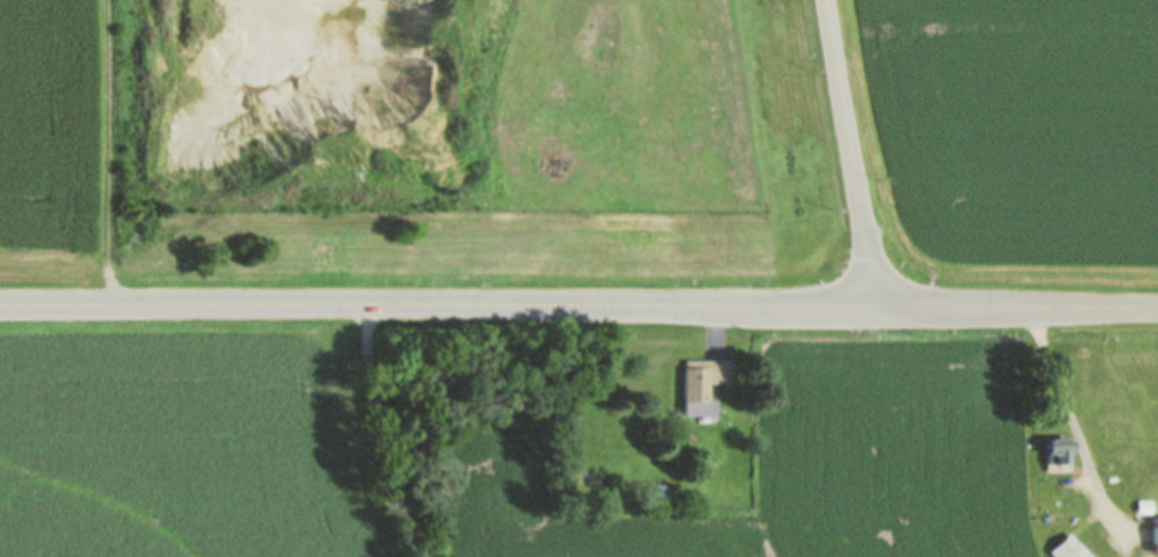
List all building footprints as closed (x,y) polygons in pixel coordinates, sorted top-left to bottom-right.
[(732,360),(686,360),(686,414),(707,414),(707,417),(717,417),(717,398),(708,398),(708,382),(732,382),(732,360)] [(1046,435),(1046,464),(1072,464),(1072,437),(1046,435)] [(1157,556),(1157,525),(1139,525),(1140,556),(1157,556)] [(1048,552),(1053,556),(1092,556),(1068,532),(1048,552)]
